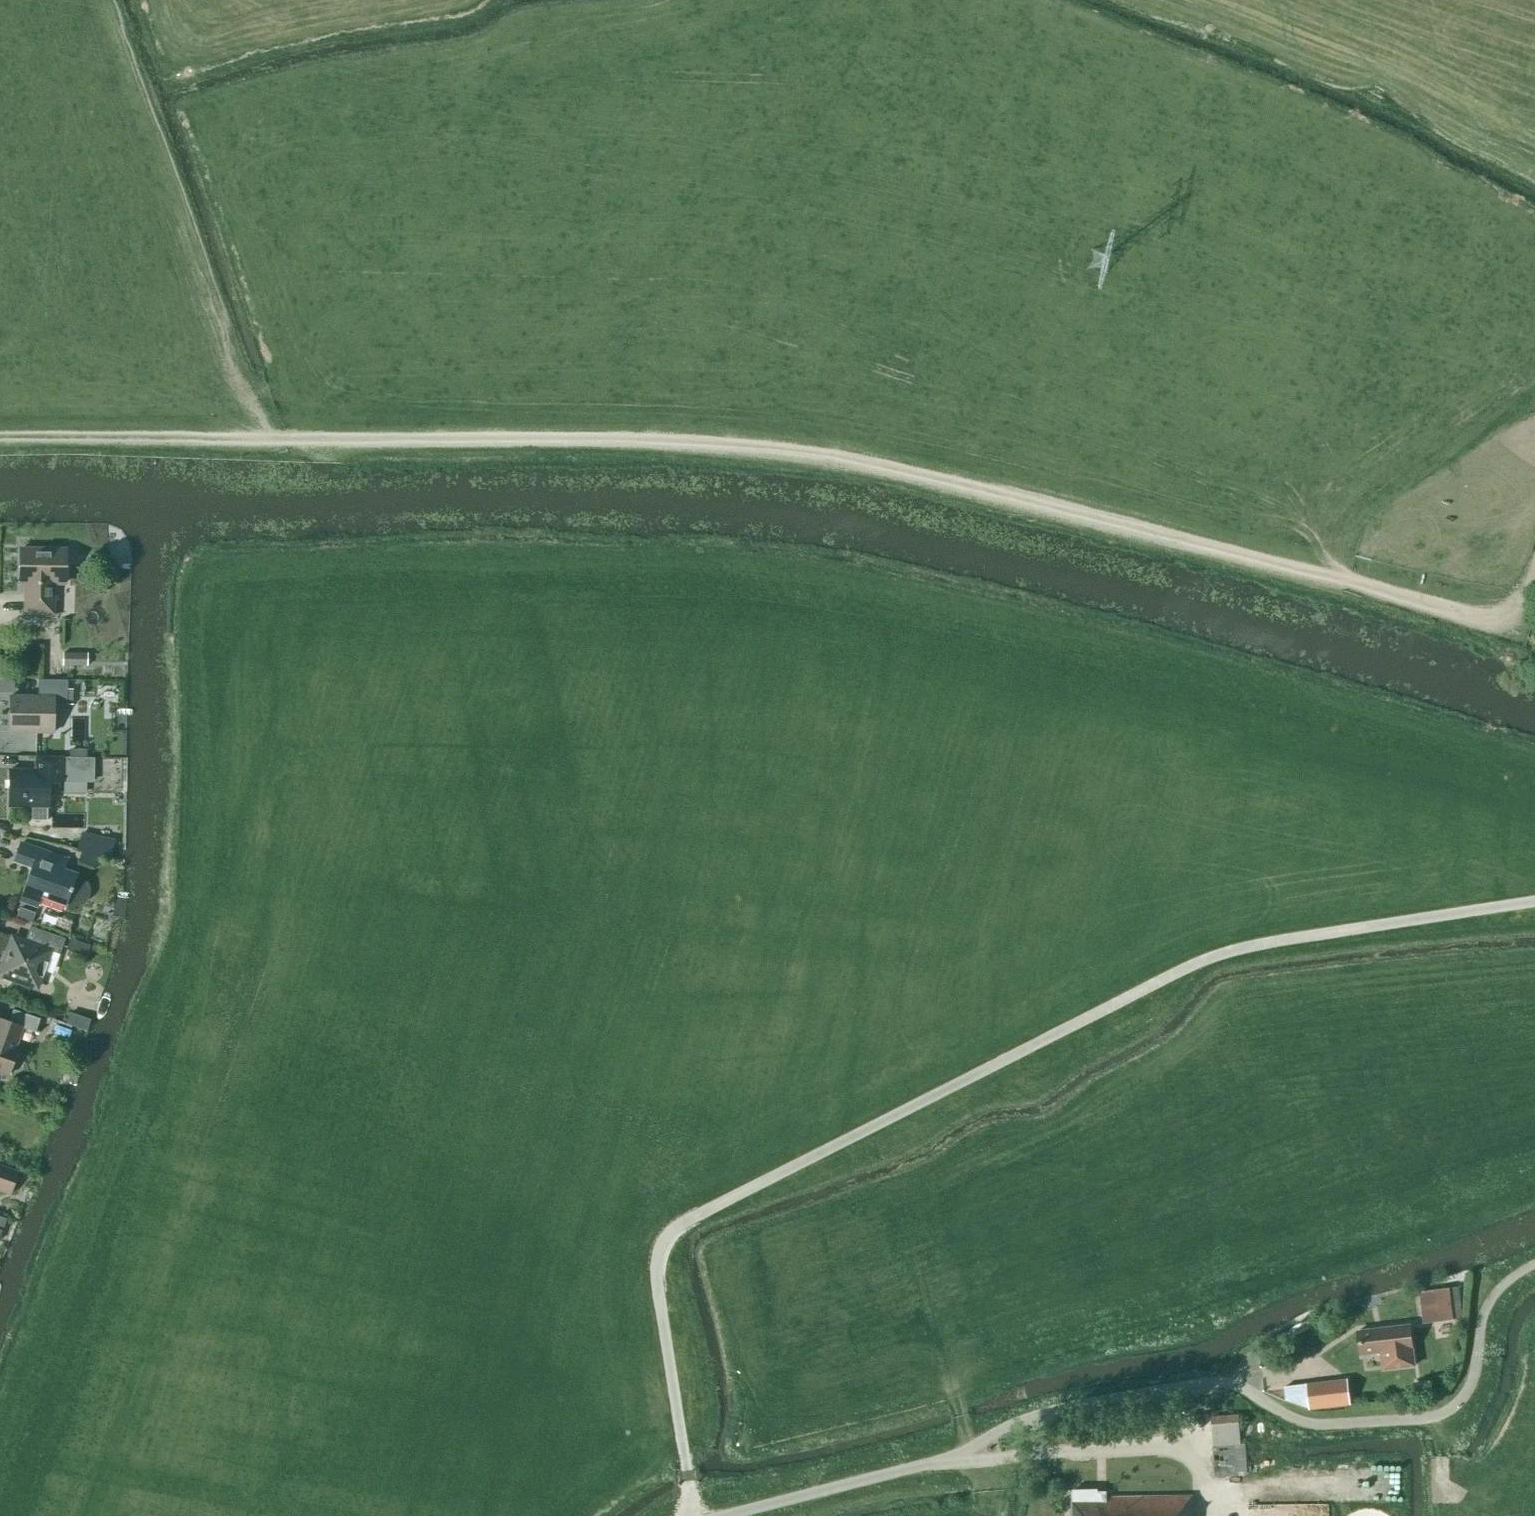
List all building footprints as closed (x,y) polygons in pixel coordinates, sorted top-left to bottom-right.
[(65,584),(65,566),(62,566),(63,550),(21,549),(20,567),(23,567),(23,583),(26,583),(26,613),(52,613),(53,584),(65,584)] [(88,653),(63,653),(63,666),(88,667),(88,653)] [(127,667),(127,653),(97,654),(98,667),(127,667)] [(67,690),(67,680),(38,679),(38,696),(11,696),(10,732),(53,732),(54,704),(73,705),(73,690),(67,690)] [(10,770),(9,806),(49,807),(49,781),(64,781),(84,781),(86,781),(94,781),(95,758),(84,758),(64,757),(64,756),(36,756),(36,770),(10,770)] [(87,833),(84,847),(106,852),(109,838),(87,833)] [(75,877),(76,874),(63,870),(66,859),(21,843),(15,861),(32,867),(21,900),(37,906),(40,896),(65,904),(66,902),(68,903),(71,904),(72,905),(75,905),(77,905),(79,904),(81,903),(83,902),(84,901),(86,899),(87,897),(88,896),(88,894),(88,892),(88,890),(88,888),(87,885),(86,883),(85,881),(83,880),(82,879),(79,877),(78,877),(75,877)] [(16,918),(31,923),(35,912),(20,907),(16,918)] [(37,929),(32,944),(12,937),(0,972),(0,975),(37,988),(50,951),(59,954),(65,938),(37,929)] [(66,950),(86,957),(90,945),(70,938),(66,950)] [(13,1009),(9,1022),(0,1019),(0,1072),(8,1075),(18,1049),(15,1048),(23,1027),(35,1032),(40,1019),(13,1009)] [(7,1168),(0,1165),(0,1191),(11,1194),(18,1172),(7,1168)] [(1419,1292),(1423,1323),(1463,1318),(1459,1287),(1449,1288),(1419,1292)] [(1409,1326),(1386,1329),(1358,1332),(1361,1355),(1381,1353),(1383,1370),(1414,1366),(1409,1326)] [(1350,1405),(1347,1381),(1307,1386),(1309,1410),(1350,1405)] [(1213,1448),(1240,1445),(1238,1415),(1211,1417),(1213,1448)] [(1192,1497),(1107,1499),(1098,1499),(1098,1492),(1073,1492),(1073,1503),(1073,1515),(1193,1515),(1192,1497)]
